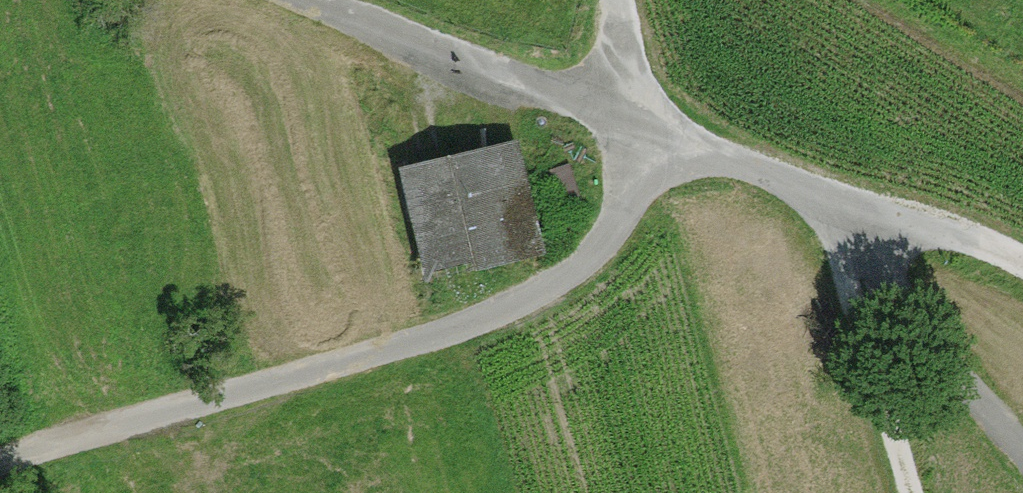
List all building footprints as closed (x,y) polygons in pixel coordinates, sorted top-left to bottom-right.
[(426,284),(547,253),(518,139),(397,169),(426,284)]
